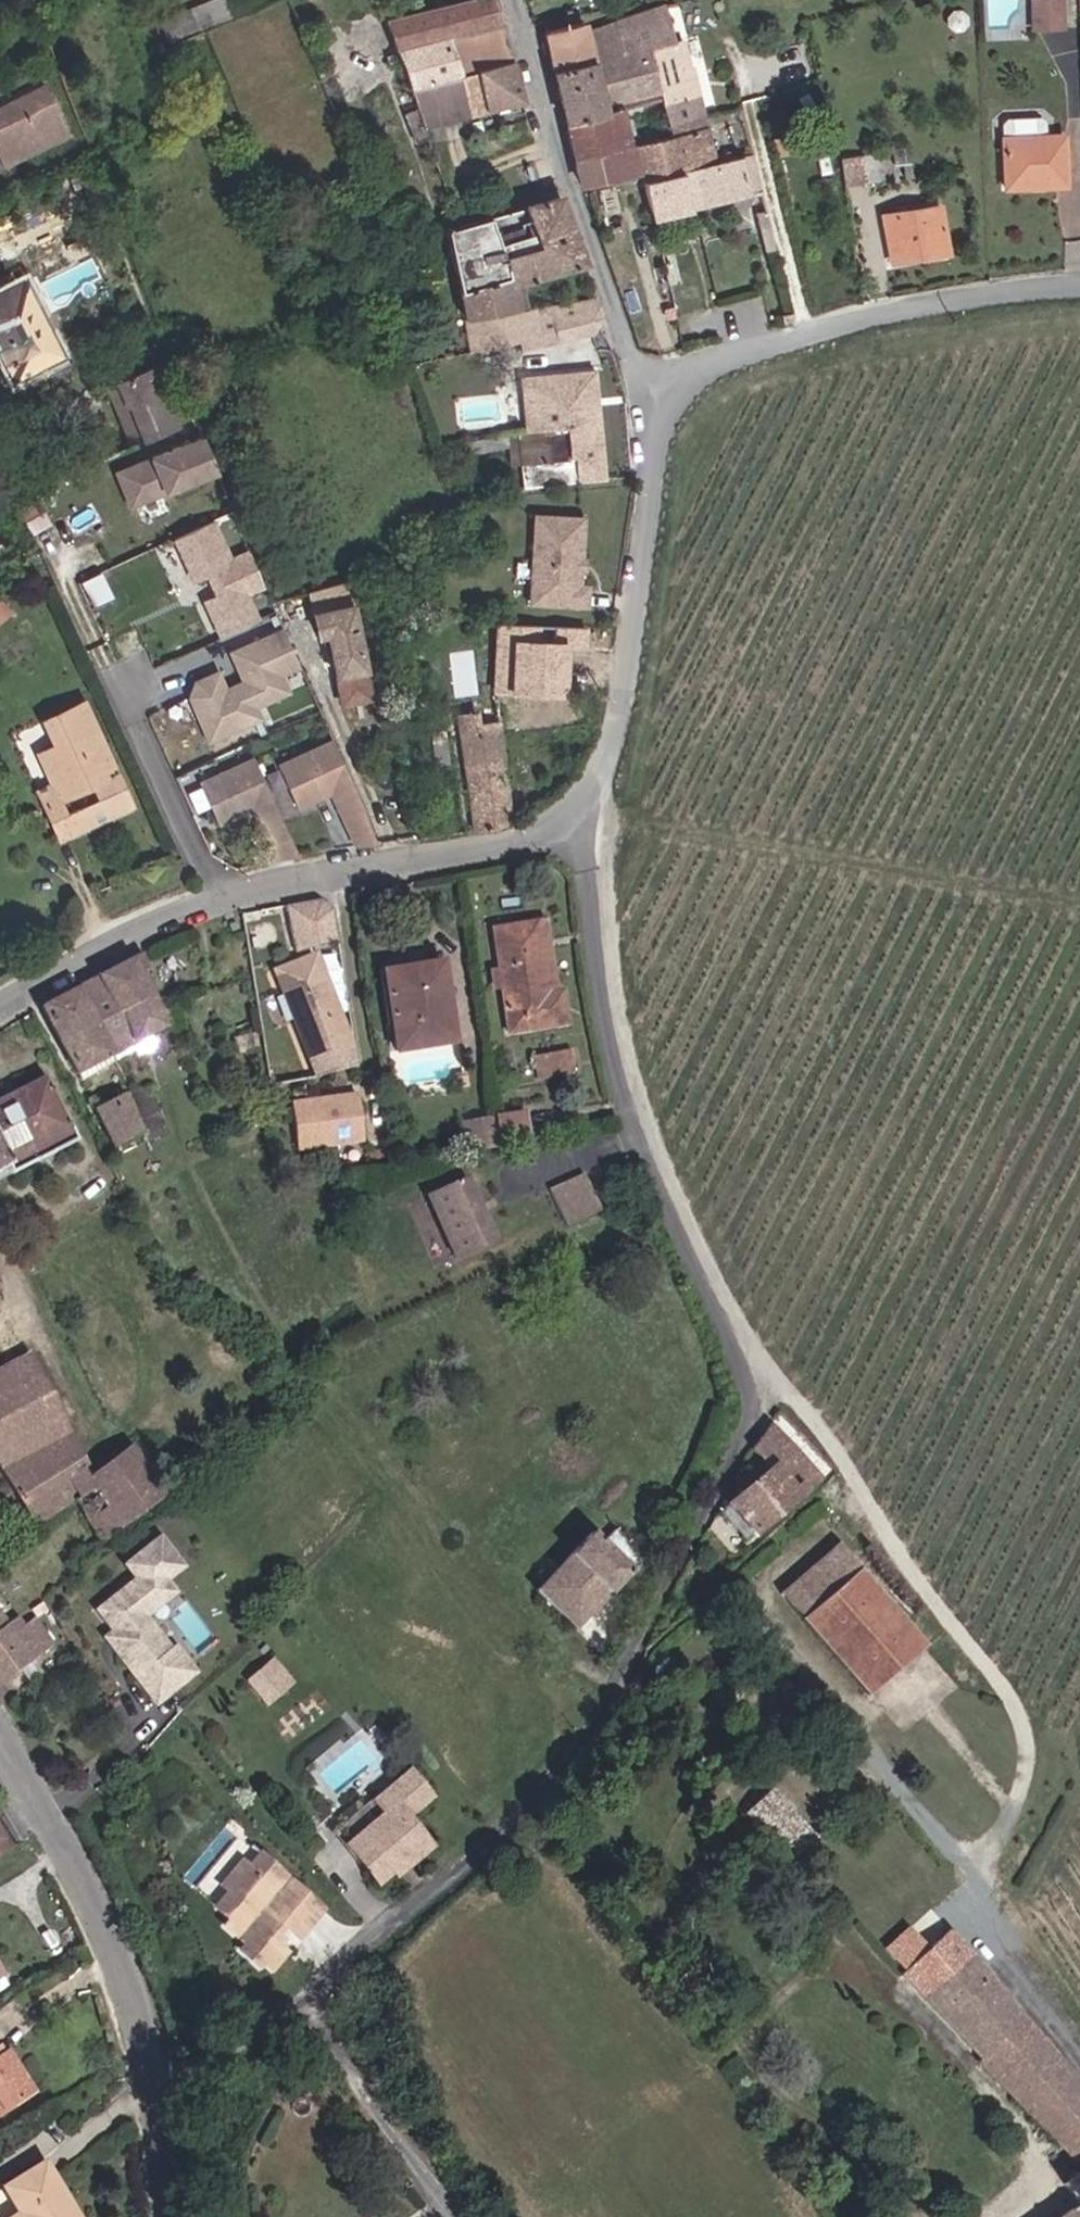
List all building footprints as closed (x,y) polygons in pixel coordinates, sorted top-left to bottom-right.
[(162,14),(169,36),(230,17),(225,0),(211,0),(162,14)] [(458,79),(461,78),(451,41),(500,28),(493,0),(464,0),(382,21),(410,92),(458,79)] [(1034,26),(1063,25),(1061,0),(1033,0),(1034,26)] [(673,40),(664,13),(662,9),(615,25),(621,54),(591,60),(601,105),(658,92),(659,97),(661,108),(665,125),(627,134),(622,117),(620,106),(603,110),(604,116),(566,124),(582,186),(640,171),(643,182),(712,165),(713,164),(690,69),(688,69),(679,38),(673,40)] [(543,36),(551,69),(591,60),(621,54),(615,25),(585,35),(582,26),(543,36)] [(461,78),(510,64),(500,28),(451,41),(461,78)] [(591,60),(551,69),(566,124),(604,116),(603,110),(601,105),(591,60)] [(520,101),(510,64),(461,78),(458,79),(468,117),(520,101)] [(412,100),(416,114),(427,139),(427,141),(442,137),(439,125),(468,117),(458,79),(410,92),(411,97),(412,100)] [(60,96),(55,85),(0,111),(0,157),(6,169),(69,139),(53,101),(60,96)] [(661,108),(659,97),(620,106),(622,117),(661,108)] [(427,139),(416,114),(405,118),(414,144),(427,139)] [(1007,196),(1068,193),(1067,141),(1007,145),(1007,196)] [(712,165),(643,182),(652,220),(759,192),(751,155),(713,164),(712,165)] [(881,155),(839,159),(842,186),(883,181),(881,155)] [(534,244),(498,254),(454,268),(459,296),(465,321),(514,312),(516,311),(511,286),(584,267),(559,198),(523,209),(534,244)] [(523,209),(486,220),(498,254),(534,244),(523,209)] [(893,269),(951,259),(943,214),(886,223),(893,269)] [(447,232),(454,268),(498,254),(486,220),(457,229),(447,232)] [(25,285),(0,298),(0,350),(17,380),(64,354),(25,285)] [(516,311),(514,312),(521,353),(559,346),(559,342),(593,333),(602,320),(595,298),(516,311)] [(508,356),(521,353),(514,312),(465,321),(472,355),(506,348),(508,356)] [(193,416),(184,395),(164,403),(147,367),(115,381),(140,441),(193,416)] [(605,482),(598,408),(595,373),(520,380),(525,435),(564,431),(566,463),(520,467),(522,489),(573,485),(605,482)] [(205,438),(115,473),(129,511),(222,477),(205,438)] [(529,605),(585,607),(586,588),(578,587),(581,521),(534,518),(529,605)] [(217,521),(174,541),(196,586),(208,581),(215,597),(203,602),(220,638),(262,619),(253,597),(267,591),(250,550),(235,556),(217,521)] [(378,703),(353,587),(302,596),(312,640),(320,638),(343,710),(378,703)] [(590,628),(498,627),(494,696),(568,702),(573,652),(591,651),(590,628)] [(221,671),(194,682),(189,699),(209,747),(266,721),(261,710),(294,695),(287,677),(302,671),(284,629),(230,653),(242,682),(230,688),(221,671)] [(94,782),(109,815),(131,805),(123,787),(121,787),(115,774),(108,776),(105,768),(113,764),(100,737),(98,738),(90,721),(92,719),(84,703),(46,720),(56,744),(39,752),(51,780),(39,786),(61,836),(95,822),(80,789),(61,797),(54,782),(87,768),(94,782)] [(463,754),(475,831),(497,827),(510,822),(513,821),(502,724),(483,724),(481,714),(459,716),(463,754)] [(445,738),(433,741),(436,765),(449,762),(445,738)] [(280,770),(265,776),(284,821),(332,798),(357,850),(379,846),(333,741),(278,765),(280,770)] [(254,759),(200,783),(219,829),(252,817),(277,864),(301,858),(284,821),(265,776),(254,759)] [(109,815),(94,782),(80,789),(95,822),(109,815)] [(330,894),(286,903),(295,948),(339,939),(330,894)] [(508,1034),(565,1025),(559,992),(543,993),(531,923),(490,931),(508,1034)] [(149,976),(140,954),(38,1006),(74,1073),(120,1052),(163,1031),(144,980),(149,976)] [(308,1057),(347,1039),(313,955),(274,971),(308,1057)] [(440,960),(382,971),(396,1050),(454,1039),(440,960)] [(351,1050),(347,1039),(308,1057),(312,1067),(351,1050)] [(536,1050),(537,1075),(576,1073),(574,1048),(536,1050)] [(5,1165),(9,1174),(72,1140),(42,1080),(0,1100),(0,1167),(5,1165)] [(125,1095),(91,1109),(109,1147),(110,1148),(136,1135),(161,1123),(149,1092),(127,1100),(125,1095)] [(360,1140),(352,1094),(287,1105),(294,1151),(360,1140)] [(491,1115),(495,1147),(524,1143),(519,1112),(491,1115)] [(495,1147),(491,1115),(461,1119),(466,1152),(495,1147)] [(598,1212),(582,1178),(547,1194),(563,1228),(598,1212)] [(493,1243),(464,1179),(425,1196),(454,1261),(493,1243)] [(25,1354),(0,1305),(0,1366),(25,1354)] [(101,1542),(163,1495),(159,1489),(134,1456),(92,1485),(25,1354),(0,1366),(0,1475),(31,1527),(33,1529),(74,1501),(100,1541),(101,1542)] [(769,1424),(750,1451),(768,1472),(729,1505),(753,1535),(815,1482),(769,1424)] [(616,1530),(602,1543),(592,1534),(537,1591),(575,1628),(631,1571),(628,1567),(640,1554),(616,1530)] [(143,1615),(173,1591),(163,1578),(180,1565),(158,1538),(125,1564),(136,1578),(96,1609),(120,1639),(112,1646),(155,1700),(183,1678),(163,1653),(169,1648),(143,1615)] [(101,1542),(100,1541),(94,1545),(102,1558),(108,1554),(101,1542)] [(914,1665),(819,1571),(769,1622),(863,1716),(914,1665)] [(62,1637),(40,1610),(18,1625),(14,1619),(3,1627),(0,1622),(0,1683),(62,1637)] [(193,1669),(174,1644),(169,1648),(163,1653),(183,1678),(193,1669)] [(244,1678),(266,1704),(296,1680),(274,1653),(244,1678)] [(374,1804),(383,1817),(344,1848),(373,1886),(398,1865),(403,1870),(426,1851),(410,1830),(407,1831),(401,1823),(428,1802),(408,1777),(374,1804)] [(776,1782),(745,1809),(778,1846),(808,1819),(776,1782)] [(260,1855),(249,1870),(242,1864),(221,1891),(229,1896),(217,1912),(231,1924),(226,1930),(249,1948),(245,1953),(266,1970),(271,1964),(279,1969),(292,1952),(285,1946),(290,1939),(276,1928),(280,1921),(302,1939),(327,1908),(260,1855)] [(940,1884),(929,1893),(938,1902),(948,1894),(940,1884)] [(883,1955),(906,1979),(935,1951),(911,1927),(883,1955)] [(906,1979),(1075,2182),(1062,2192),(1075,2208),(1064,2216),(1079,2216),(1079,2088),(957,1936),(935,1951),(906,1979)] [(32,2100),(7,2059),(0,2063),(0,2118),(32,2100)] [(69,2214),(40,2166),(1,2191),(18,2216),(62,2216),(69,2214)]
